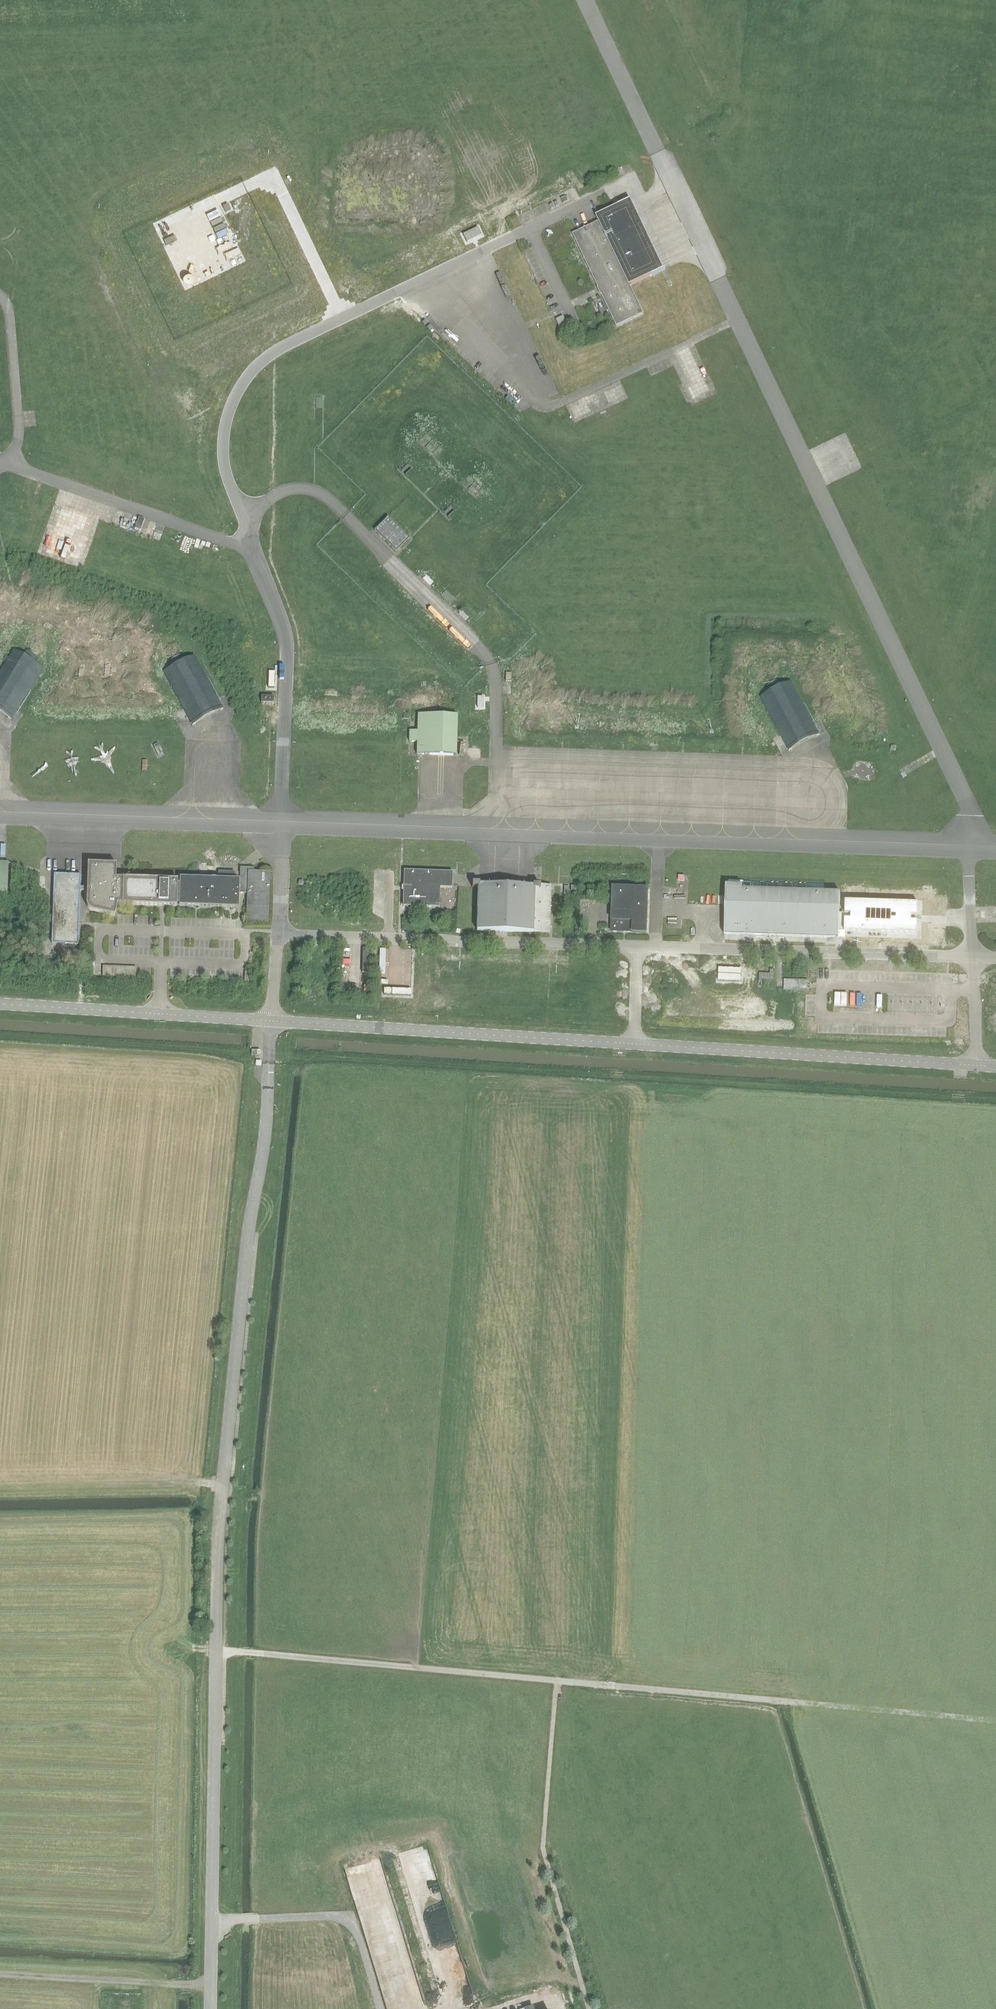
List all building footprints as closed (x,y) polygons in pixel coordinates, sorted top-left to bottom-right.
[(576,187),(580,195),(585,193),(582,185),(576,187)] [(661,270),(660,268),(659,266),(652,251),(640,225),(629,202),(629,201),(631,200),(630,200),(619,205),(618,206),(613,208),(606,212),(599,215),(596,217),(598,222),(578,232),(572,234),(616,327),(633,319),(643,314),(630,286),(652,276),(664,270),(663,269),(661,270)] [(478,228),(463,235),(467,242),(482,235),(478,228)] [(567,325),(563,316),(555,319),(560,328),(567,325)] [(409,538),(388,517),(374,530),(396,552),(409,538)] [(424,578),(431,585),(433,583),(426,576),(424,578)] [(459,614),(466,620),(469,618),(462,611),(459,614)] [(0,670),(0,714),(10,720),(17,710),(18,709),(18,708),(19,706),(43,668),(35,663),(38,657),(26,649),(22,655),(13,649),(4,664),(0,670)] [(163,671),(183,708),(192,726),(223,709),(218,698),(216,696),(218,696),(217,693),(215,694),(194,655),(185,660),(182,654),(169,661),(172,667),(163,671)] [(759,697),(779,734),(789,752),(820,735),(814,724),(813,722),(814,722),(813,719),(812,720),(791,681),(782,685),(779,679),(772,683),(766,686),(769,692),(759,697)] [(456,735),(457,715),(418,714),(417,731),(409,731),(409,742),(417,742),(417,754),(456,755),(456,735)] [(0,863),(0,894),(7,894),(8,863),(6,863),(0,863)] [(87,887),(80,887),(80,891),(84,891),(87,891),(86,901),(86,903),(86,904),(86,906),(87,907),(88,908),(88,909),(89,910),(91,910),(92,911),(115,916),(117,904),(159,905),(160,905),(159,905),(159,902),(167,902),(167,905),(166,905),(166,906),(177,906),(177,904),(178,904),(178,906),(195,907),(199,907),(238,908),(239,897),(247,898),(247,871),(254,872),(254,868),(252,868),(246,868),(241,867),(240,867),(240,872),(239,880),(234,880),(234,872),(218,871),(218,879),(179,878),(179,883),(177,883),(177,880),(122,878),(116,878),(116,874),(116,870),(116,864),(88,863),(87,887)] [(452,888),(452,874),(452,872),(404,870),(402,906),(439,907),(440,887),(452,888)] [(270,872),(254,872),(247,871),(247,898),(246,902),(246,916),(246,922),(268,923),(270,872)] [(80,891),(80,887),(81,875),(54,874),(51,943),(78,944),(79,927),(79,923),(80,891)] [(477,930),(549,933),(550,933),(551,885),(540,885),(533,884),(533,886),(479,884),(479,883),(472,882),(472,887),(478,888),(477,930)] [(633,932),(647,933),(648,889),(634,888),(613,887),(611,932),(633,932)] [(839,913),(839,894),(726,890),(726,906),(725,919),(725,921),(725,926),(725,935),(742,936),(746,936),(753,936),(834,938),(837,939),(838,939),(838,932),(839,913)] [(845,913),(839,913),(838,932),(917,934),(917,922),(911,922),(912,916),(918,917),(918,904),(845,901),(845,913)] [(102,976),(136,977),(136,967),(103,966),(102,976)] [(719,968),(718,981),(741,982),(741,969),(719,968)] [(783,990),(807,991),(808,981),(784,980),(783,990)]
